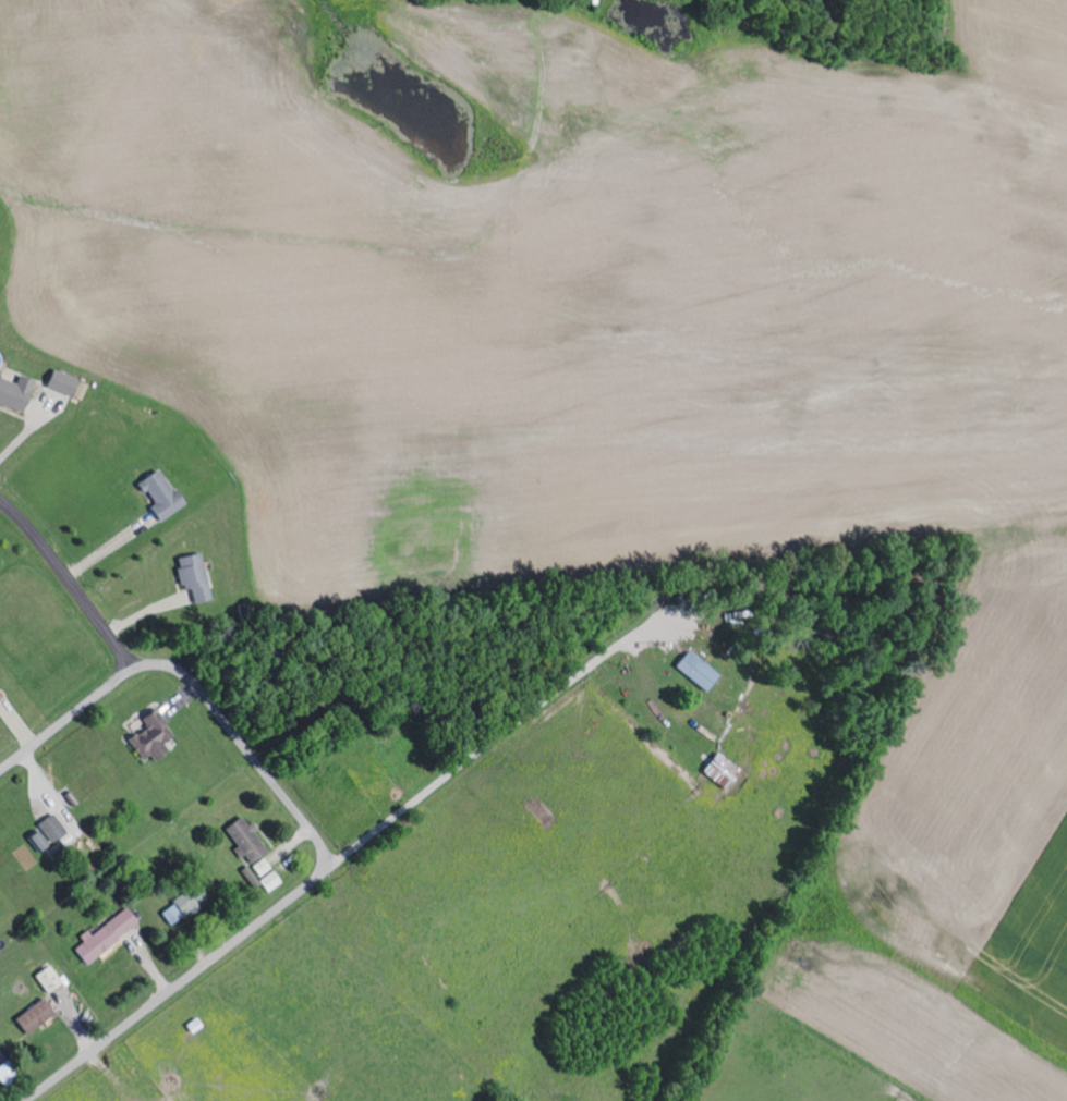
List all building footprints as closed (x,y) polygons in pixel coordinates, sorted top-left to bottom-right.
[(79,381),(51,368),(43,386),(71,398),(79,381)] [(30,381),(16,376),(14,382),(0,378),(0,407),(19,414),(30,381)] [(181,506),(158,468),(133,483),(140,494),(144,491),(153,505),(147,508),(156,522),(181,506)] [(193,603),(208,600),(198,553),(173,559),(180,593),(190,591),(193,603)] [(717,675),(685,650),(672,667),(703,692),(717,675)] [(177,738),(161,709),(128,727),(147,760),(156,755),(159,761),(174,753),(169,743),(177,738)] [(699,771),(721,790),(738,770),(715,751),(699,771)] [(71,832),(57,812),(39,824),(43,830),(32,837),(42,852),(71,832)] [(255,824),(254,825),(246,814),(227,828),(246,856),(249,854),(255,863),(273,851),(255,824)] [(275,867),(268,856),(256,865),(263,875),(275,867)] [(264,880),(273,891),(286,881),(278,870),(264,880)] [(165,908),(172,923),(200,909),(192,895),(165,908)] [(91,963),(144,923),(131,905),(95,933),(92,929),(83,935),(87,940),(79,947),(91,963)] [(40,974),(52,992),(67,982),(55,964),(40,974)] [(60,1010),(45,995),(23,1019),(38,1033),(60,1010)] [(11,1063),(0,1070),(0,1074),(8,1087),(21,1079),(11,1063)]
